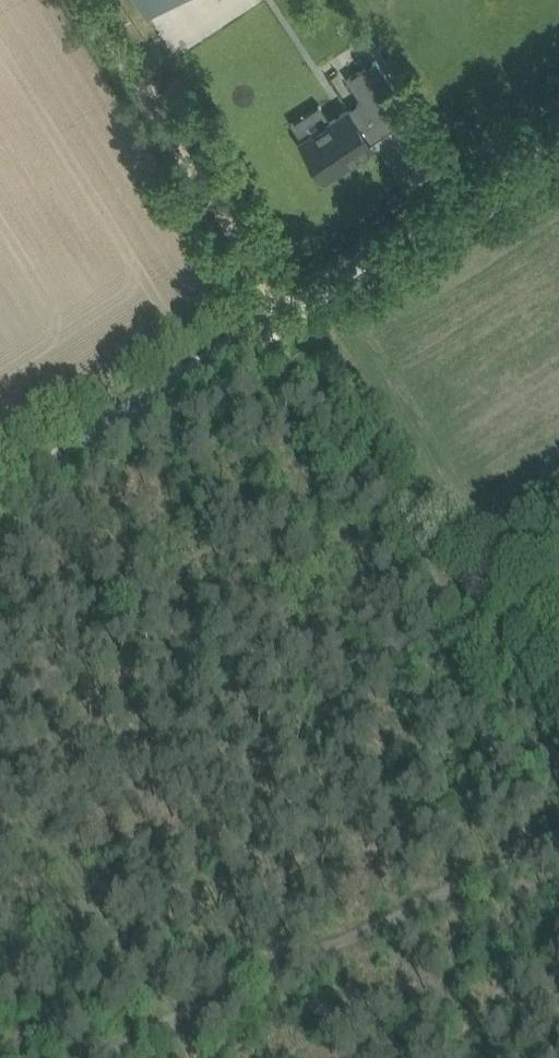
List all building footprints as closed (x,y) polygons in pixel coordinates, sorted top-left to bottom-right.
[(147,12),(148,12),(166,0),(139,0),(147,12)] [(303,140),(301,141),(325,178),(347,163),(372,146),(370,143),(362,131),(398,108),(388,93),(395,88),(376,60),(347,79),(362,101),(331,121),(303,140)]
